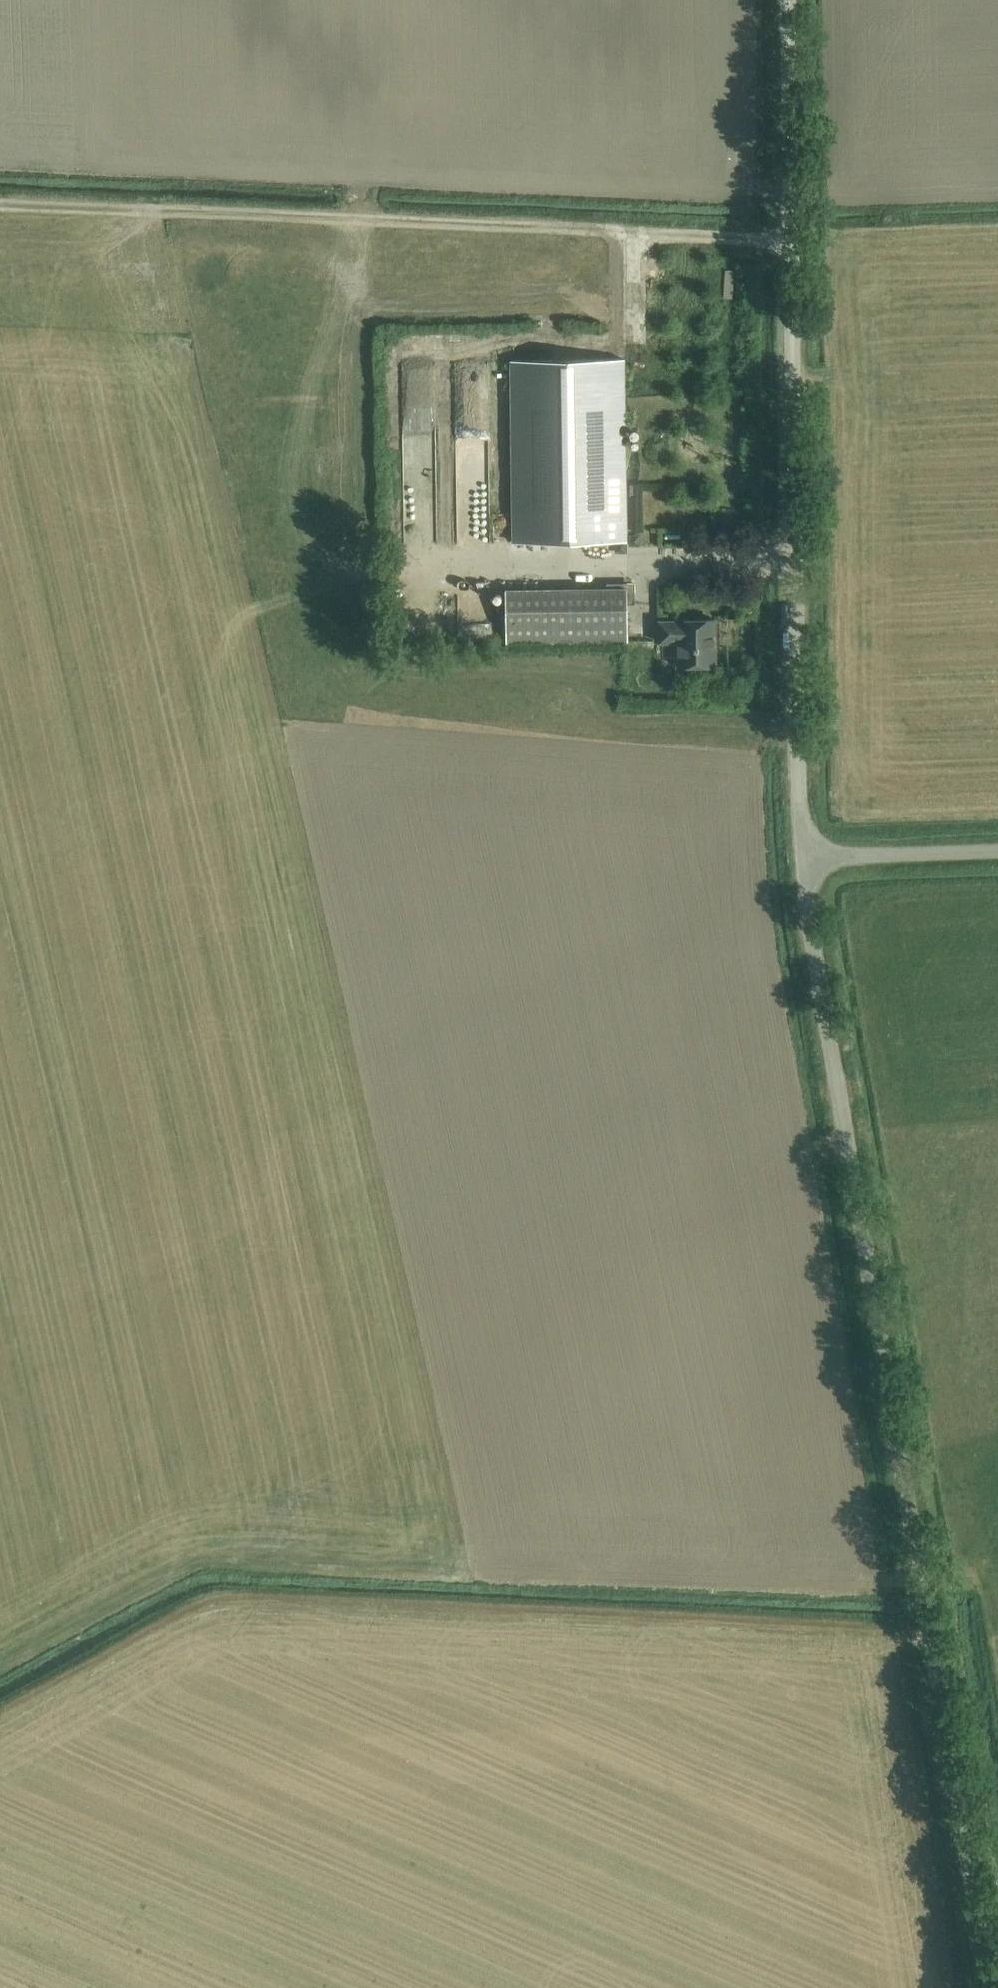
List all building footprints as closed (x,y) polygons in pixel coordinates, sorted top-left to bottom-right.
[(511,361),(514,543),(626,541),(624,359),(511,361)] [(665,547),(686,549),(687,526),(667,524),(665,547)] [(505,591),(506,643),(628,641),(627,589),(505,591)] [(716,666),(715,620),(677,620),(677,622),(659,622),(660,643),(677,642),(677,666),(716,666)]
